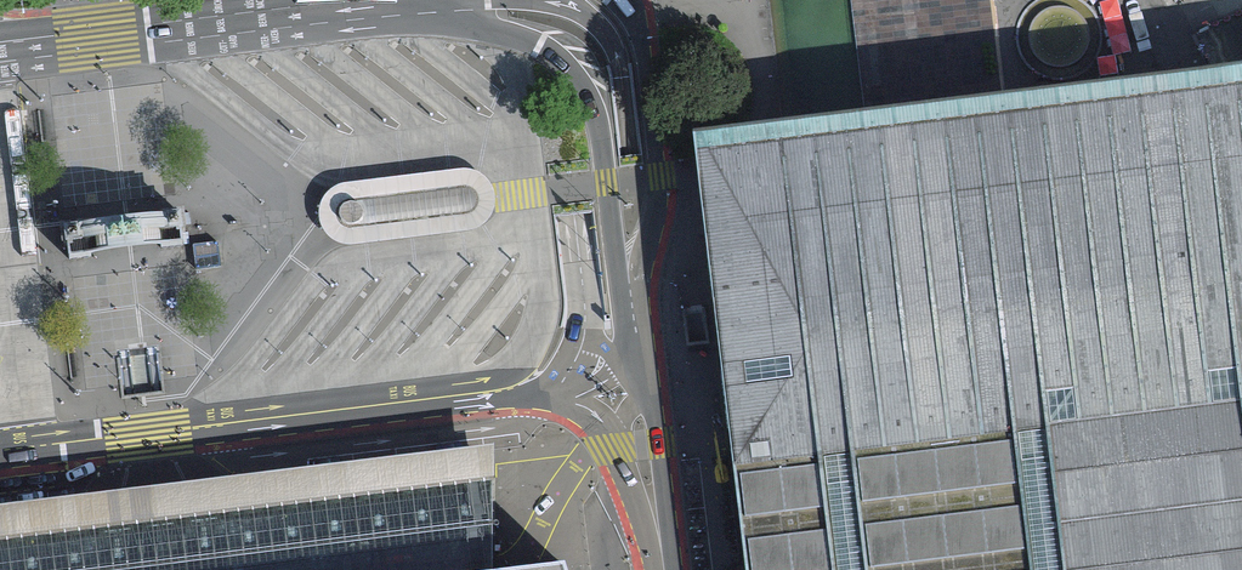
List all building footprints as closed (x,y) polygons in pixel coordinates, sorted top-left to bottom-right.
[(1192,72),(693,129),(698,174),(703,215),(744,569),(1241,569),(1241,66),(1192,72)] [(478,172),(464,168),(449,169),(402,175),(340,183),(335,183),(323,192),(316,208),(317,217),(318,225),(326,236),(339,243),(365,241),(412,238),(463,234),(473,234),(485,228),(489,225),(495,206),(494,199),(493,191),(482,174),(478,172)] [(128,222),(58,230),(62,261),(131,253),(186,246),(182,215),(128,222)] [(218,243),(194,245),(196,270),(221,268),(218,243)] [(492,569),(490,538),(491,474),(154,514),(0,533),(0,569),(492,569)]
